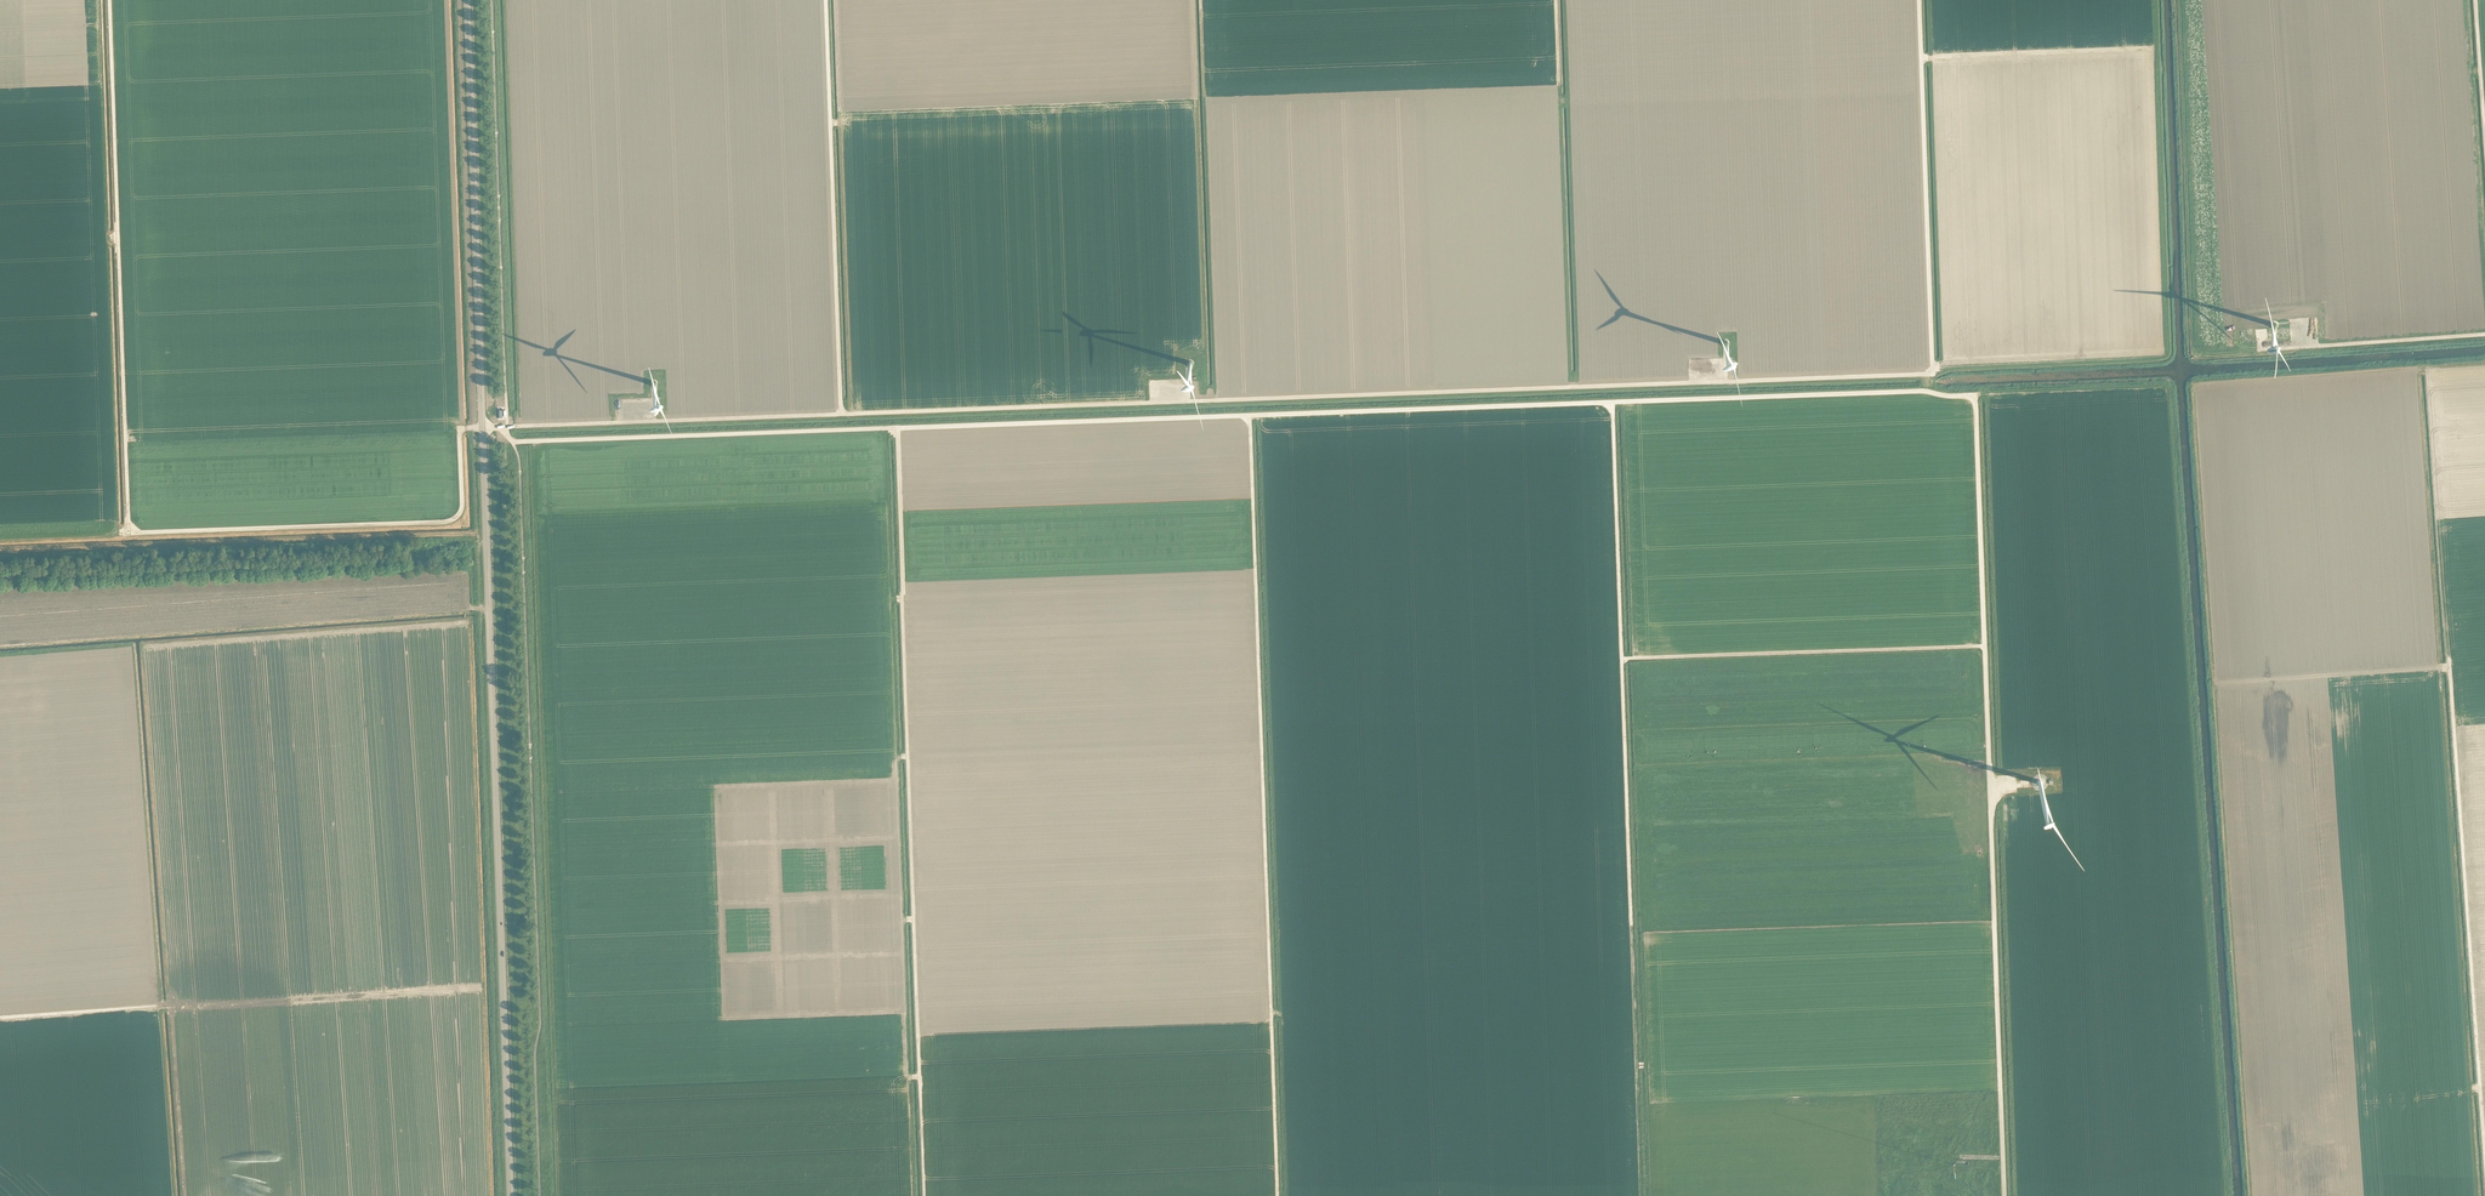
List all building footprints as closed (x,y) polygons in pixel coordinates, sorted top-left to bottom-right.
[(2032,786),(2032,787),(2033,788),(2033,789),(2034,789),(2035,790),(2036,791),(2037,791),(2038,792),(2039,792),(2041,792),(2042,792),(2043,791),(2044,791),(2045,790),(2046,789),(2047,788),(2047,787),(2048,786),(2048,785),(2048,784),(2048,782),(2048,781),(2047,780),(2047,779),(2046,778),(2045,777),(2044,776),(2043,775),(2041,775),(2040,775),(2039,775),(2038,775),(2037,776),(2035,776),(2034,777),(2033,778),(2033,779),(2032,780),(2032,781),(2031,782),(2031,783),(2031,784),(2031,785),(2032,786)]
